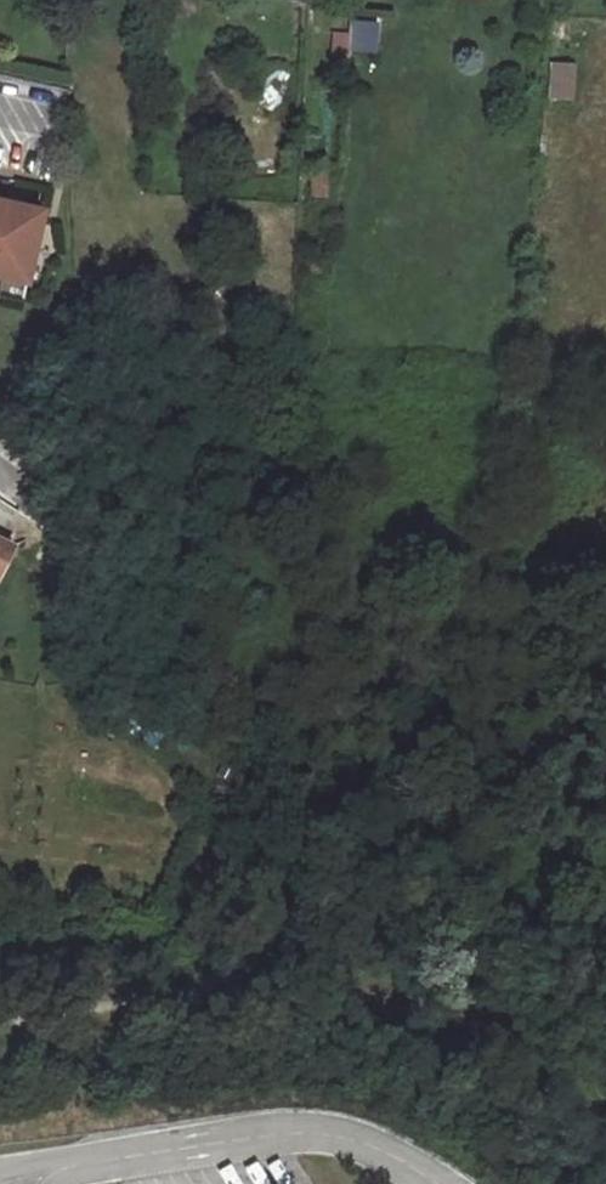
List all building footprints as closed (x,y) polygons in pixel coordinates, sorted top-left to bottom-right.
[(353,13),(336,11),(333,37),(337,38),(335,61),(348,64),(353,13)] [(574,65),(550,64),(548,98),(572,100),(574,65)] [(29,283),(45,211),(0,201),(0,277),(29,283)] [(16,544),(0,536),(0,577),(16,544)]
